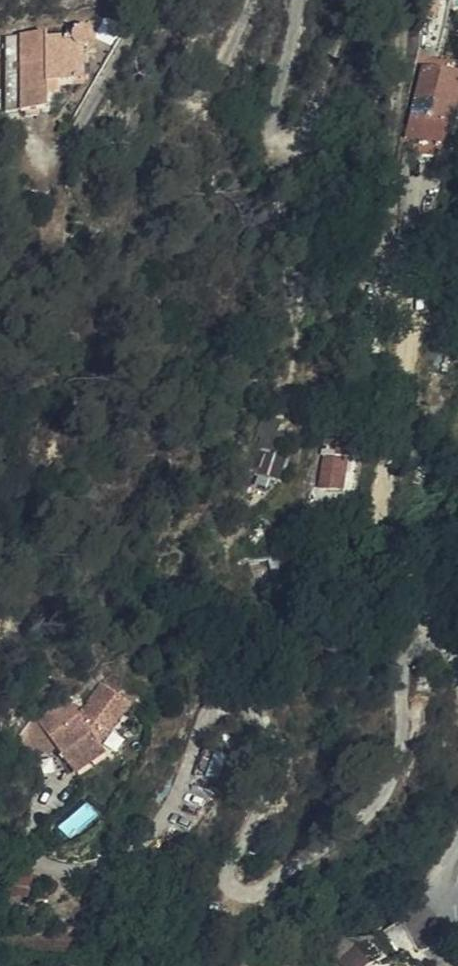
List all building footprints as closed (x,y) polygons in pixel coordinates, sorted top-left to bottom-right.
[(403,145),(445,154),(457,101),(457,57),(426,49),(403,145)] [(70,98),(70,83),(74,76),(75,67),(67,60),(61,61),(51,71),(26,72),(25,64),(0,65),(0,134),(9,135),(10,141),(36,141),(35,130),(36,117),(47,117),(60,116),(60,99),(70,98)] [(71,115),(70,98),(60,99),(60,116),(71,115)] [(47,128),(47,117),(36,117),(35,130),(47,128)] [(258,471),(280,478),(288,456),(266,449),(258,471)] [(335,470),(321,467),(320,474),(309,473),(305,511),(308,511),(307,543),(313,550),(330,551),(335,509),(330,507),(335,470)] [(98,742),(117,719),(126,708),(98,686),(74,719),(70,722),(49,736),(49,742),(64,763),(98,742)] [(105,752),(98,742),(64,763),(72,774),(105,752)] [(330,943),(348,965),(357,965),(367,959),(342,931),(330,943)]
